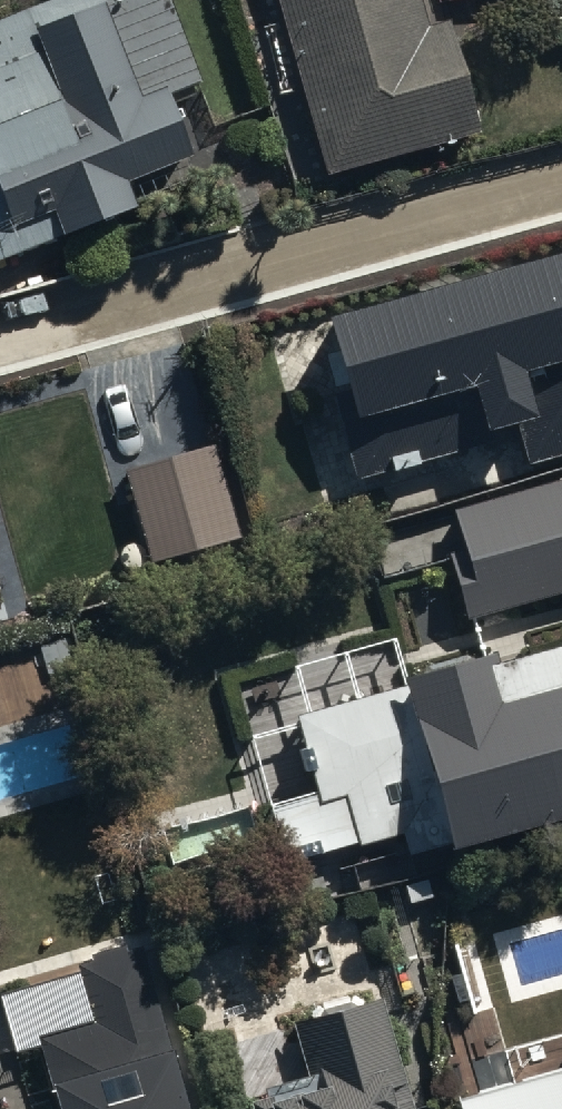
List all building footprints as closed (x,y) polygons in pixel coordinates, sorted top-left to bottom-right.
[(0,8),(0,250),(138,195),(128,169),(196,142),(173,85),(205,73),(176,0),(21,0),(0,8)] [(326,167),(481,123),(449,9),(424,16),(420,0),(279,0),(326,167)] [(325,293),(347,371),(327,377),(351,466),(516,420),(525,453),(561,443),(561,228),(325,293)] [(214,437),(124,460),(147,551),(238,528),(214,437)] [(561,585),(561,469),(452,501),(455,512),(373,536),(383,572),(450,553),(467,612),(561,585)] [(397,659),(402,676),(297,705),(318,781),(269,795),(285,854),(405,822),(410,840),(561,798),(561,623),(484,644),(481,636),(397,659)] [(36,1026),(60,1108),(192,1108),(142,932),(75,951),(92,1010),(36,1026)] [(383,986),(291,1010),(305,1062),(247,1078),(255,1108),(416,1108),(383,986)] [(456,1087),(462,1108),(561,1108),(561,1059),(456,1087)]
